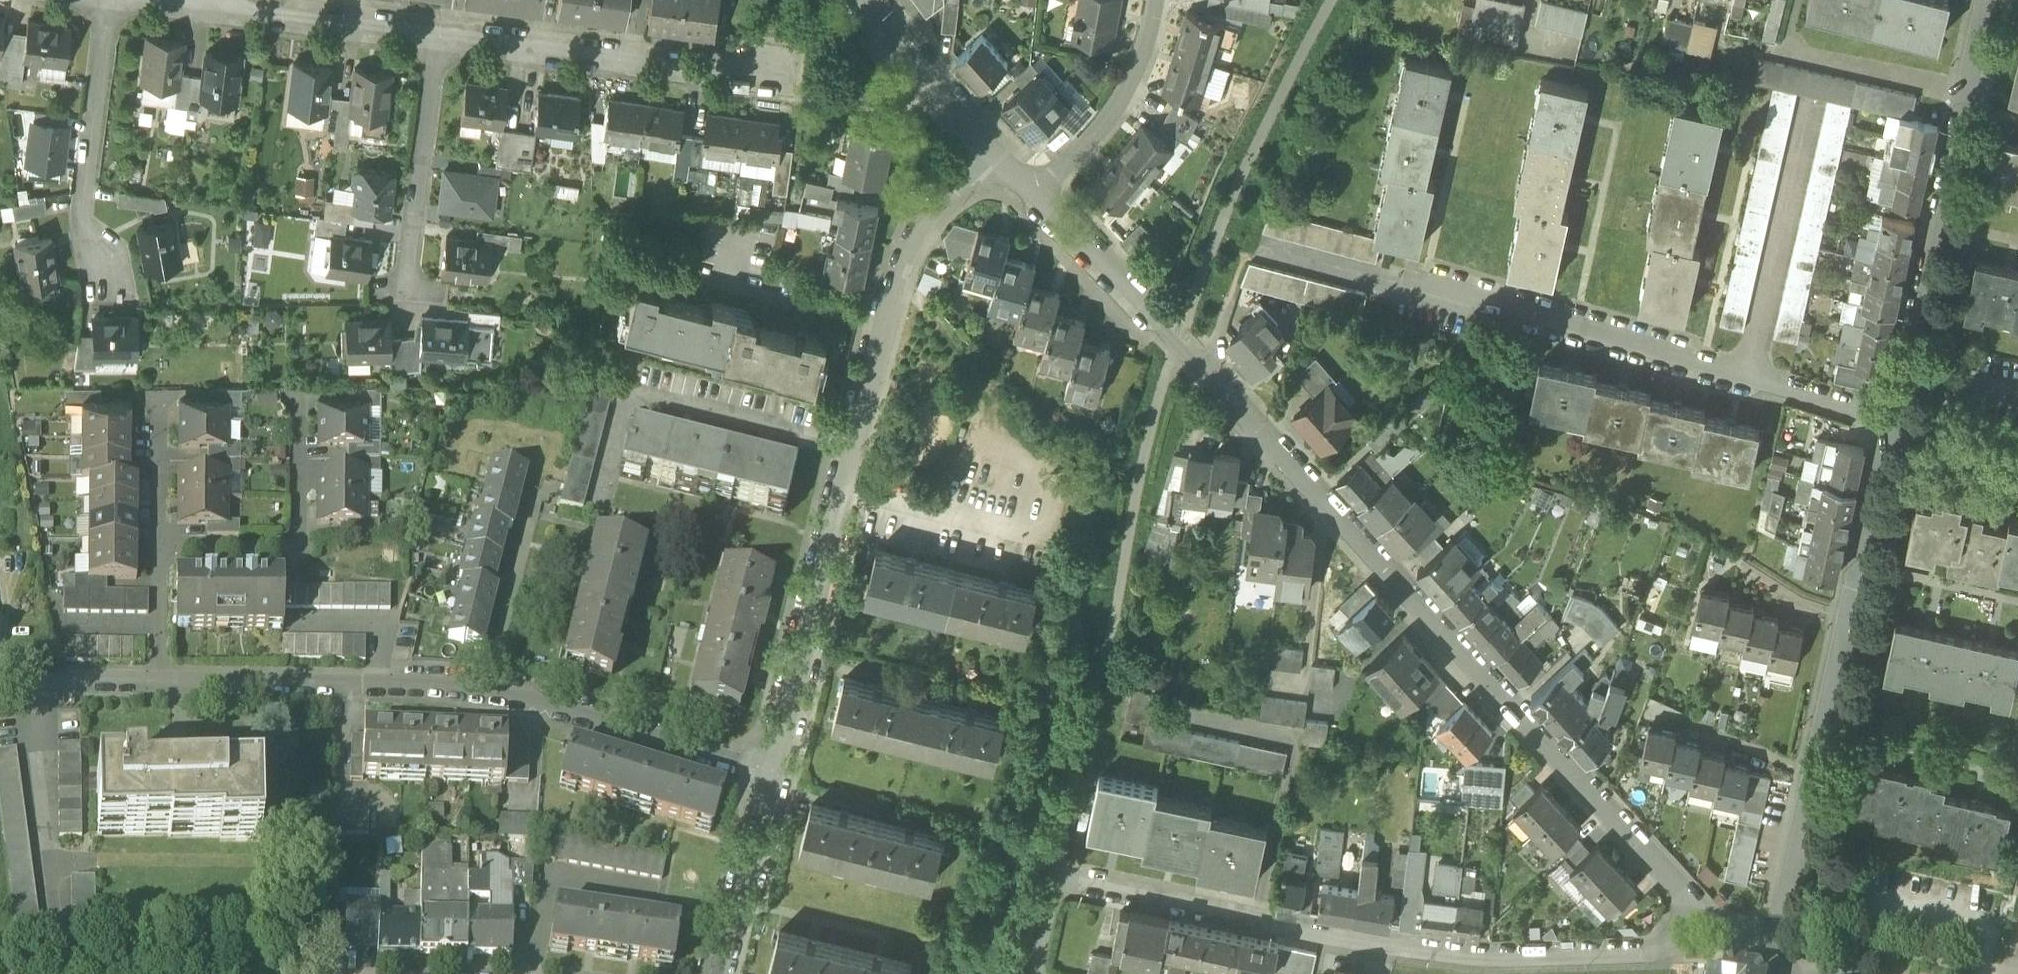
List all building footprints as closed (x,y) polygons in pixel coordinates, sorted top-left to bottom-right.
[(591,16),(593,0),(558,0),(557,11),(591,16)] [(591,16),(624,20),(627,0),(593,0),(591,16)] [(681,28),(685,0),(651,0),(648,23),(681,28)] [(681,28),(715,32),(719,3),(720,0),(685,0),(681,28)] [(920,3),(928,13),(945,1),(945,0),(924,0),(920,3)] [(942,29),(956,30),(959,2),(945,0),(942,29)] [(1074,22),(1083,24),(1081,38),(1074,37),(1074,39),(1112,45),(1115,26),(1113,25),(1118,0),(1085,0),(1084,3),(1081,3),(1078,19),(1075,18),(1074,22)] [(1241,5),(1214,0),(1209,0),(1207,12),(1241,18),(1258,21),(1260,9),(1241,5)] [(1260,9),(1269,10),(1270,0),(1242,0),(1241,5),(1260,9)] [(1281,0),(1270,0),(1269,10),(1274,11),(1298,16),(1301,4),(1284,0),(1281,0)] [(1526,3),(1512,0),(1476,0),(1475,4),(1470,30),(1502,37),(1518,40),(1526,3)] [(1536,23),(1583,34),(1588,11),(1541,0),(1536,23)] [(1742,14),(1745,0),(1734,0),(1731,12),(1742,14)] [(1775,41),(1785,0),(1772,0),(1762,38),(1775,41)] [(1873,22),(1879,0),(1809,0),(1807,5),(1873,22)] [(1873,22),(1939,38),(1948,0),(1879,0),(1873,22)] [(1470,30),(1475,4),(1464,2),(1459,28),(1470,30)] [(1274,11),(1269,10),(1260,9),(1258,21),(1270,24),(1274,11)] [(1175,51),(1175,52),(1211,63),(1217,42),(1233,46),(1239,27),(1206,17),(1187,11),(1182,28),(1183,29),(1176,51),(1175,51)] [(1206,17),(1239,27),(1241,18),(1207,12),(1206,17)] [(1661,43),(1687,50),(1693,23),(1668,16),(1661,43)] [(1693,23),(1687,50),(1710,56),(1718,25),(1694,19),(1693,23)] [(24,59),(42,61),(66,64),(70,27),(27,21),(25,40),(23,58),(24,59)] [(1066,35),(1074,37),(1081,38),(1083,24),(1074,22),(1069,22),(1066,35)] [(983,85),(986,82),(1005,65),(1008,62),(982,34),(957,57),(983,85)] [(142,82),(144,82),(176,86),(178,86),(180,72),(184,41),(148,36),(142,82)] [(8,77),(13,39),(1,37),(0,45),(0,76),(8,77)] [(1502,37),(1499,53),(1515,56),(1518,40),(1502,37)] [(13,39),(8,77),(22,79),(24,59),(23,58),(25,40),(13,39)] [(200,96),(202,96),(235,100),(236,101),(242,55),(206,51),(203,75),(200,96)] [(1199,102),(1211,63),(1175,52),(1174,53),(1176,53),(1164,91),(1199,102)] [(1040,73),(1054,88),(1065,79),(1042,53),(1032,61),(1042,72),(1040,73)] [(1394,113),(1397,113),(1440,123),(1452,66),(1407,56),(1406,58),(1409,58),(1405,75),(1403,74),(1398,94),(1401,95),(1397,112),(1394,111),(1394,113)] [(1778,87),(1782,88),(1787,64),(1760,58),(1757,82),(1778,87)] [(64,78),(66,64),(42,61),(40,75),(64,78)] [(324,109),(325,109),(328,93),(332,66),(294,61),(288,104),(324,109)] [(1014,78),(1022,86),(1039,72),(1040,73),(1042,72),(1032,61),(1014,78)] [(1852,104),(1858,81),(1787,64),(1782,88),(1799,92),(1829,99),(1852,104)] [(1012,73),(1005,65),(986,82),(993,90),(1012,73)] [(351,111),(362,112),(385,115),(391,71),(355,66),(351,96),(349,111),(351,111)] [(174,104),(187,106),(191,73),(180,72),(178,86),(176,86),(174,104)] [(1004,103),(1019,119),(1054,88),(1040,73),(1039,72),(1022,86),(1004,103)] [(203,75),(191,73),(187,106),(199,107),(200,108),(202,96),(200,96),(203,75)] [(1073,98),(1083,109),(1091,101),(1068,75),(1065,79),(1054,88),(1067,103),(1073,98)] [(1537,118),(1533,136),(1576,146),(1588,90),(1546,80),(1541,99),(1538,98),(1534,117),(1537,118)] [(477,121),(501,124),(506,87),(463,81),(458,118),(477,121)] [(1918,95),(1858,81),(1852,104),(1888,113),(1912,119),(1918,95)] [(174,104),(176,86),(144,82),(143,96),(169,100),(169,103),(174,104)] [(1720,324),(1743,329),(1799,92),(1782,88),(1778,87),(1720,324)] [(1067,103),(1054,88),(1019,119),(1034,136),(1056,116),(1068,105),(1067,103)] [(534,127),(574,133),(579,97),(539,91),(534,127)] [(322,125),(335,127),(339,94),(328,93),(325,109),(324,109),(322,125)] [(339,94),(335,127),(348,129),(351,111),(349,111),(351,96),(339,94)] [(233,116),(235,100),(202,96),(200,108),(199,107),(197,116),(200,116),(205,113),(233,116)] [(1056,116),(1065,126),(1083,109),(1073,98),(1067,103),(1068,105),(1056,116)] [(607,135),(642,140),(647,104),(609,99),(606,121),(604,134),(607,135)] [(1774,336),(1798,342),(1800,332),(1803,320),(1852,104),(1829,99),(1774,336)] [(1083,109),(1065,126),(1073,135),(1092,114),(1097,107),(1091,101),(1083,109)] [(647,104),(642,140),(679,145),(680,145),(682,133),(685,110),(647,104)] [(1173,104),(1167,115),(1193,130),(1199,119),(1173,104)] [(1665,156),(1662,170),(1707,181),(1722,115),(1677,105),(1674,119),(1678,120),(1675,133),(1671,131),(1668,144),(1673,145),(1670,157),(1665,156)] [(186,114),(197,116),(199,107),(187,106),(186,114)] [(33,122),(67,126),(68,115),(35,110),(33,122)] [(382,132),(385,115),(362,112),(360,129),(382,132)] [(778,158),(781,159),(782,147),(784,135),(779,134),(781,122),(747,117),(709,112),(704,148),(742,153),(778,158)] [(1427,178),(1440,123),(1397,113),(1393,131),(1390,131),(1386,149),(1389,150),(1385,168),(1382,167),(1382,168),(1389,170),(1427,178)] [(1883,134),(1907,139),(1912,119),(1888,113),(1883,134)] [(1187,141),(1193,130),(1167,115),(1161,126),(1181,138),(1187,141)] [(475,132),(477,121),(458,118),(457,129),(475,132)] [(591,157),(604,159),(607,135),(604,134),(606,121),(591,119),(591,157)] [(1912,119),(1907,139),(1933,145),(1938,124),(1912,119)] [(28,162),(29,162),(50,165),(61,166),(67,126),(33,122),(28,162)] [(857,174),(884,180),(894,133),(847,123),(843,144),(850,146),(845,172),(857,174)] [(1133,139),(1119,156),(1144,177),(1158,160),(1161,163),(1173,148),(1156,134),(1144,124),(1132,138),(1133,139)] [(1156,134),(1173,148),(1181,138),(1161,126),(1156,134)] [(346,145),(348,129),(335,127),(333,144),(346,145)] [(511,165),(512,165),(517,130),(500,128),(496,163),(511,165)] [(534,132),(517,130),(512,165),(530,167),(534,132)] [(675,175),(688,177),(694,135),(682,133),(680,145),(679,145),(677,160),(675,175)] [(1561,211),(1576,146),(1533,136),(1530,135),(1526,150),(1531,151),(1528,164),(1523,162),(1521,174),(1526,175),(1523,188),(1518,187),(1515,201),(1523,203),(1561,211)] [(1193,146),(1187,141),(1181,138),(1173,148),(1161,163),(1172,172),(1193,146)] [(1907,139),(1903,160),(1928,165),(1933,145),(1907,139)] [(677,160),(679,145),(642,140),(640,154),(677,160)] [(2003,142),(1990,197),(2010,201),(2011,195),(2017,197),(2017,146),(2003,142)] [(774,190),(788,192),(790,174),(793,148),(782,147),(781,159),(778,158),(774,190)] [(1131,192),(1144,177),(1119,156),(1118,155),(1106,169),(1108,169),(1094,186),(1121,210),(1134,195),(1131,192)] [(1887,156),(1882,176),(1898,180),(1903,160),(1887,156)] [(1903,160),(1898,180),(1923,185),(1928,165),(1903,160)] [(496,175),(510,177),(511,165),(496,163),(480,161),(478,173),(496,175)] [(48,179),(50,165),(29,162),(27,176),(48,179)] [(354,208),(388,212),(393,173),(357,168),(353,172),(351,182),(355,187),(354,201),(353,208),(354,208)] [(440,206),(491,213),(496,175),(478,173),(444,168),(440,206)] [(837,170),(835,183),(854,188),(857,174),(845,172),(837,170)] [(1435,180),(1427,178),(1389,170),(1386,184),(1391,185),(1388,198),(1383,197),(1381,208),(1385,209),(1382,222),(1377,221),(1374,236),(1375,236),(1382,238),(1411,244),(1420,246),(1435,180)] [(1647,236),(1654,237),(1692,246),(1707,181),(1662,170),(1659,185),(1663,186),(1661,198),(1656,197),(1653,209),(1658,210),(1655,223),(1650,222),(1647,236)] [(310,197),(309,173),(294,173),(295,198),(310,197)] [(1893,201),(1898,180),(1882,176),(1880,185),(1885,187),(1883,198),(1893,201)] [(832,196),(835,183),(808,178),(806,190),(832,196)] [(1919,206),(1923,185),(1898,180),(1893,201),(1919,206)] [(154,208),(153,210),(166,207),(164,196),(119,190),(117,203),(154,208)] [(326,197),(323,216),(346,219),(353,220),(354,208),(353,208),(354,201),(326,197)] [(12,205),(15,218),(47,211),(45,198),(12,205)] [(842,212),(839,231),(872,238),(879,206),(839,198),(836,211),(842,212)] [(1569,213),(1561,211),(1523,203),(1520,217),(1525,218),(1522,231),(1517,230),(1514,242),(1519,243),(1516,256),(1511,254),(1508,269),(1553,279),(1569,213)] [(783,221),(797,223),(799,212),(785,209),(783,221)] [(1262,232),(1376,261),(1382,238),(1375,236),(1374,236),(1271,209),(1262,232)] [(799,210),(799,212),(797,223),(830,229),(832,216),(799,210)] [(1865,211),(1862,224),(1880,229),(1883,215),(1865,211)] [(344,236),(346,219),(323,216),(316,215),(314,234),(330,236),(330,234),(344,236)] [(1880,229),(1878,238),(1910,245),(1915,223),(1883,215),(1880,229)] [(1525,218),(1520,217),(1517,230),(1522,231),(1525,218)] [(137,228),(146,269),(180,262),(172,221),(137,228)] [(952,255),(971,260),(980,229),(955,221),(946,231),(943,235),(952,255)] [(1121,242),(1130,252),(1151,233),(1141,223),(1121,242)] [(1878,238),(1880,229),(1862,224),(1860,234),(1878,238)] [(491,244),(507,246),(509,233),(504,232),(477,229),(475,241),(491,242),(491,244)] [(967,275),(997,284),(1004,257),(1010,237),(980,229),(971,260),(967,275)] [(866,269),(872,238),(839,231),(835,248),(829,247),(826,260),(866,269)] [(325,270),(366,276),(371,240),(344,236),(330,234),(330,236),(325,270)] [(441,273),(470,276),(470,272),(487,274),(491,244),(491,242),(475,241),(446,237),(441,273)] [(1700,247),(1692,246),(1654,237),(1651,251),(1656,252),(1654,265),(1648,264),(1646,276),(1651,277),(1648,290),(1643,289),(1640,304),(1685,314),(1700,247)] [(15,244),(22,285),(51,281),(58,280),(51,238),(15,244)] [(1878,238),(1873,260),(1905,267),(1910,245),(1878,238)] [(1519,243),(1514,242),(1511,254),(1516,256),(1519,243)] [(1869,281),(1873,260),(1856,256),(1851,277),(1869,281)] [(991,303),(1022,312),(1030,284),(1035,266),(1004,257),(997,284),(991,303)] [(1873,260),(1869,281),(1900,288),(1905,267),(1873,260)] [(2017,329),(2017,270),(1977,261),(1966,310),(2011,321),(2010,327),(2017,329)] [(1304,300),(1362,315),(1368,292),(1250,262),(1241,284),(1304,300)] [(1646,276),(1643,289),(1648,290),(1651,277),(1646,276)] [(621,326),(719,350),(720,351),(731,311),(732,312),(733,306),(710,300),(709,306),(654,292),(655,286),(633,280),(621,326)] [(54,294),(51,281),(22,285),(21,286),(23,299),(54,294)] [(1869,281),(1864,302),(1864,303),(1870,305),(1870,304),(1895,310),(1900,288),(1869,281)] [(1016,331),(1047,340),(1055,312),(1060,293),(1030,284),(1022,312),(1016,331)] [(1846,320),(1853,321),(1857,301),(1848,299),(1843,320),(1846,320)] [(1865,324),(1870,305),(1864,303),(1857,301),(1853,321),(1865,324)] [(1895,310),(1870,304),(1870,305),(1865,324),(1891,330),(1895,310)] [(493,324),(499,324),(500,311),(469,308),(468,320),(468,321),(493,323),(493,324)] [(1236,349),(1256,370),(1260,367),(1277,351),(1271,345),(1284,332),(1261,308),(1240,327),(1243,330),(1232,341),(1238,347),(1236,349)] [(752,317),(732,312),(731,311),(720,351),(719,350),(718,356),(818,382),(829,336),(807,331),(805,336),(750,322),(752,317)] [(1042,358),(1073,367),(1080,340),(1086,321),(1055,312),(1047,340),(1042,358)] [(465,356),(465,355),(468,321),(468,320),(422,315),(420,333),(418,351),(418,352),(465,356)] [(92,334),(93,355),(94,355),(137,355),(136,317),(92,318),(92,334)] [(345,318),(345,355),(390,354),(389,336),(389,317),(345,318)] [(1800,332),(1809,334),(1811,322),(1803,320),(1800,332)] [(1841,341),(1849,342),(1853,321),(1846,320),(1841,341)] [(493,323),(468,321),(465,355),(476,355),(476,357),(478,357),(478,356),(490,357),(493,324),(493,323)] [(1849,342),(1861,345),(1865,324),(1853,321),(1849,342)] [(1891,330),(1865,324),(1861,345),(1886,351),(1891,330)] [(420,333),(404,334),(405,367),(417,365),(418,352),(418,351),(420,333)] [(78,334),(74,368),(94,367),(94,355),(93,355),(92,334),(78,334)] [(390,369),(405,367),(404,334),(389,336),(390,354),(390,369)] [(1111,349),(1080,340),(1073,367),(1067,386),(1098,395),(1111,349)] [(1846,363),(1856,365),(1861,345),(1849,342),(1844,363),(1846,363)] [(1886,351),(1861,345),(1856,365),(1868,368),(1882,371),(1886,351)] [(1260,367),(1268,376),(1285,360),(1277,351),(1260,367)] [(1296,373),(1316,395),(1331,381),(1333,382),(1338,378),(1317,354),(1296,373)] [(1570,412),(1587,416),(1595,380),(1596,374),(1540,362),(1531,404),(1550,408),(1549,411),(1569,416),(1570,412)] [(1864,383),(1868,368),(1856,365),(1846,363),(1842,379),(1864,383)] [(615,389),(618,377),(594,371),(591,383),(615,389)] [(1651,392),(1595,380),(1587,416),(1586,419),(1586,422),(1604,426),(1604,429),(1623,433),(1623,430),(1641,434),(1649,397),(1651,392)] [(1294,415),(1323,446),(1360,413),(1333,382),(1331,381),(1316,395),(1294,415)] [(612,400),(615,389),(591,383),(588,394),(612,400)] [(366,400),(380,400),(380,385),(348,385),(348,397),(366,398),(366,400)] [(227,401),(241,401),(241,386),(209,386),(209,398),(227,399),(227,401)] [(64,401),(82,402),(82,399),(100,400),(100,387),(71,387),(65,387),(64,401)] [(609,411),(612,400),(588,394),(586,405),(609,411)] [(321,397),(320,423),(366,423),(366,400),(366,398),(348,397),(321,397)] [(1705,410),(1649,397),(1641,434),(1641,437),(1640,440),(1659,444),(1658,447),(1678,451),(1678,448),(1696,452),(1704,415),(1705,410)] [(181,398),(181,424),(227,425),(227,401),(227,399),(209,398),(181,398)] [(82,402),(82,420),(130,421),(130,400),(100,400),(82,399),(82,402)] [(606,422),(609,411),(586,405),(583,417),(606,422)] [(1368,438),(1378,448),(1403,425),(1393,415),(1368,438)] [(1761,428),(1704,415),(1696,452),(1695,455),(1694,457),(1713,462),(1712,465),(1732,469),(1733,466),(1751,470),(1761,428)] [(603,434),(606,422),(583,417),(580,428),(603,434)] [(130,441),(130,421),(82,420),(82,440),(130,441)] [(366,447),(366,423),(320,423),(320,449),(348,449),(366,449),(366,447)] [(226,449),(227,425),(181,424),(181,450),(208,450),(226,451),(226,449)] [(600,445),(603,434),(580,428),(577,439),(600,445)] [(621,473),(715,497),(726,454),(633,431),(621,473)] [(1819,459),(1834,462),(1839,442),(1817,437),(1813,458),(1819,459)] [(597,456),(600,445),(577,439),(574,451),(597,456)] [(130,461),(130,441),(82,440),(82,460),(130,461)] [(1839,442),(1834,462),(1860,468),(1864,448),(1864,447),(1839,442)] [(348,449),(347,461),(380,462),(380,448),(366,447),(366,449),(348,449)] [(208,450),(208,462),(240,463),(240,449),(226,449),(226,451),(208,450)] [(1373,450),(1362,460),(1383,482),(1393,474),(1394,473),(1373,450)] [(595,468),(597,456),(574,451),(571,462),(595,468)] [(1216,451),(1215,455),(1210,491),(1236,495),(1242,455),(1216,451)] [(1209,496),(1210,491),(1215,455),(1190,452),(1185,486),(1184,493),(1187,493),(1209,496)] [(795,472),(726,454),(715,497),(784,515),(795,472)] [(1802,475),(1814,479),(1819,459),(1813,458),(1806,456),(1802,475)] [(1834,462),(1819,459),(1814,479),(1824,482),(1830,483),(1834,462)] [(129,480),(130,461),(82,460),(81,480),(82,481),(89,481),(90,480),(130,481),(129,480)] [(1359,504),(1383,482),(1362,460),(1338,482),(1359,504)] [(380,476),(380,462),(347,461),(347,473),(366,473),(366,475),(380,476)] [(464,644),(482,649),(497,589),(493,588),(508,529),(512,530),(527,470),(493,461),(478,521),(474,520),(459,580),(463,581),(448,640),(462,644),(462,645),(463,646),(464,644)] [(240,477),(240,463),(208,462),(208,474),(226,475),(226,477),(240,477)] [(592,479),(595,468),(571,462),(569,473),(592,479)] [(1860,468),(1834,462),(1830,483),(1855,489),(1860,468)] [(320,473),(320,499),(365,499),(366,475),(366,473),(347,473),(320,473)] [(589,490),(592,479),(569,473),(566,484),(589,490)] [(180,474),(180,500),(226,501),(226,477),(226,475),(208,474),(180,474)] [(1359,504),(1379,527),(1411,497),(1413,495),(1393,474),(1383,482),(1359,504)] [(1797,498),(1809,501),(1814,479),(1802,475),(1797,498)] [(1809,501),(1819,503),(1824,482),(1814,479),(1809,501)] [(137,480),(129,480),(130,481),(90,480),(89,481),(89,500),(137,501),(137,481),(137,480)] [(1824,482),(1819,503),(1851,510),(1855,489),(1830,483),(1824,482)] [(586,501),(589,490),(566,484),(563,496),(586,501)] [(1173,509),(1185,510),(1187,493),(1184,493),(1185,486),(1177,485),(1173,509)] [(1242,530),(1254,531),(1257,507),(1261,508),(1263,493),(1248,491),(1246,501),(1242,530)] [(2011,515),(2009,524),(1982,519),(1984,511),(1960,505),(1963,496),(1944,491),(1943,496),(1933,493),(1933,497),(1918,494),(1908,539),(1910,539),(1922,542),(1921,548),(1935,551),(1938,537),(1951,540),(1948,556),(1961,559),(1959,564),(1989,571),(1991,565),(2000,567),(2001,565),(2002,560),(2014,562),(2013,568),(2017,569),(2017,516),(2011,515)] [(583,513),(586,501),(563,496),(560,507),(583,513)] [(1430,519),(1411,497),(1379,527),(1400,549),(1407,542),(1431,520),(1430,519)] [(365,523),(365,499),(320,499),(319,525),(347,525),(365,525),(365,523)] [(137,521),(137,501),(89,500),(89,520),(137,521)] [(225,525),(226,501),(180,500),(180,526),(207,527),(225,527),(225,525)] [(1819,503),(1809,501),(1805,522),(1814,524),(1819,503)] [(1846,531),(1851,510),(1819,503),(1814,524),(1846,531)] [(1250,563),(1281,567),(1287,520),(1281,519),(1281,516),(1277,510),(1261,508),(1257,507),(1254,531),(1250,563)] [(1407,542),(1416,552),(1436,535),(1446,525),(1436,514),(1430,519),(1431,520),(1407,542)] [(137,541),(137,521),(89,520),(89,540),(137,541)] [(1299,521),(1287,520),(1281,567),(1278,584),(1308,588),(1315,539),(1309,533),(1301,532),(1302,525),(1299,521)] [(1814,524),(1805,522),(1800,544),(1809,546),(1814,524)] [(1841,553),(1846,531),(1814,524),(1809,546),(1841,553)] [(207,538),(239,539),(239,525),(225,525),(225,527),(207,527),(207,538)] [(597,535),(581,601),(622,612),(626,596),(631,598),(636,578),(631,577),(634,564),(640,565),(644,546),(597,535)] [(1445,545),(1436,535),(1416,552),(1426,563),(1445,545)] [(1419,570),(1445,599),(1469,577),(1479,568),(1453,539),(1445,545),(1426,563),(1419,570)] [(1922,542),(1910,539),(1909,545),(1921,548),(1922,542)] [(136,561),(137,541),(89,540),(89,560),(136,561)] [(1809,546),(1800,544),(1795,566),(1804,569),(1809,546)] [(1836,576),(1841,553),(1809,546),(1804,569),(1836,576)] [(1039,589),(958,569),(878,549),(867,593),(947,613),(1028,633),(1039,589)] [(1961,559),(1948,556),(1946,562),(1959,564),(1961,559)] [(136,582),(136,561),(89,560),(88,579),(88,581),(107,581),(136,582)] [(2002,560),(2001,565),(2013,568),(2014,562),(2002,560)] [(631,577),(636,578),(640,565),(634,564),(631,577)] [(1991,565),(1989,571),(1999,573),(2000,567),(1991,565)] [(1479,568),(1469,577),(1477,585),(1489,574),(1481,566),(1479,568)] [(725,568),(709,633),(751,644),(761,604),(765,605),(772,579),(725,568)] [(1445,599),(1462,618),(1486,595),(1477,585),(1469,577),(1445,599)] [(175,631),(283,633),(283,611),(283,588),(283,579),(175,578),(175,631)] [(75,579),(74,593),(76,593),(88,593),(100,593),(106,593),(107,581),(88,581),(88,579),(75,579)] [(1368,580),(1341,604),(1351,615),(1378,591),(1368,580)] [(342,611),(390,612),(390,588),(342,587),(342,588),(342,611)] [(1694,625),(1721,631),(1728,599),(1729,594),(1703,587),(1694,625)] [(283,611),(295,611),(295,588),(283,588),(283,611)] [(295,611),(307,611),(307,588),(295,588),(295,611)] [(307,611),(318,611),(319,588),(307,588),(307,611)] [(318,611),(330,611),(331,588),(319,588),(318,611)] [(342,588),(331,588),(330,611),(342,611),(342,588)] [(1394,610),(1378,591),(1351,615),(1340,624),(1357,643),(1394,610)] [(1584,623),(1601,642),(1618,627),(1595,600),(1572,591),(1566,606),(1563,615),(1584,623)] [(63,616),(76,616),(76,593),(74,593),(63,593),(63,616)] [(88,593),(76,593),(76,616),(88,616),(88,593)] [(100,593),(88,593),(88,616),(100,616),(100,593)] [(106,593),(100,593),(100,616),(111,617),(112,594),(106,593)] [(124,594),(112,594),(111,617),(123,617),(124,594)] [(135,594),(124,594),(123,617),(135,617),(135,594)] [(148,594),(135,594),(135,617),(148,617),(148,594)] [(1462,618),(1479,636),(1503,614),(1486,595),(1462,618)] [(622,612),(624,612),(627,613),(631,598),(626,596),(622,612)] [(1720,637),(1745,642),(1752,611),(1754,605),(1728,599),(1721,631),(1720,637)] [(624,612),(622,612),(581,601),(564,668),(611,680),(617,653),(613,652),(624,612)] [(1515,627),(1520,633),(1546,609),(1539,601),(1518,620),(1520,622),(1515,627)] [(1340,624),(1351,615),(1341,604),(1330,614),(1340,624)] [(1552,615),(1546,609),(1520,633),(1518,635),(1521,639),(1528,637),(1552,615)] [(1745,642),(1744,648),(1770,654),(1777,623),(1778,617),(1752,611),(1745,642)] [(1479,636),(1496,655),(1518,635),(1520,633),(1515,627),(1503,614),(1479,636)] [(1933,682),(1948,686),(1959,636),(1897,622),(1886,672),(1902,675),(1901,681),(1903,681),(1904,676),(1923,680),(1924,674),(1931,676),(1930,682),(1929,687),(1932,688),(1933,682)] [(1804,629),(1777,623),(1770,654),(1769,660),(1795,666),(1804,629)] [(740,684),(751,644),(709,633),(692,700),(738,712),(745,686),(740,684)] [(1394,693),(1405,704),(1420,690),(1437,674),(1439,672),(1403,633),(1368,666),(1369,667),(1373,664),(1383,676),(1380,679),(1393,693),(1394,693)] [(1521,639),(1518,635),(1496,655),(1518,680),(1521,678),(1539,662),(1540,660),(1521,639)] [(1959,636),(1948,686),(1963,689),(1962,695),(1964,695),(1965,690),(1967,684),(1974,686),(1973,692),(1991,696),(1990,701),(1993,701),(1994,697),(2011,700),(2017,671),(2017,649),(1959,636)] [(282,662),(294,662),(294,639),(282,639),(282,662)] [(294,662),(306,662),(306,639),(294,639),(294,662)] [(306,662),(318,662),(318,639),(306,639),(306,662)] [(318,662),(329,662),(330,639),(318,639),(318,662)] [(329,662),(341,663),(342,639),(330,639),(329,662)] [(365,640),(342,639),(341,663),(365,664),(365,640)] [(1268,663),(1302,668),(1305,646),(1271,641),(1268,663)] [(97,666),(108,666),(109,642),(97,642),(97,666)] [(1574,658),(1582,667),(1593,657),(1585,648),(1574,658)] [(1769,660),(1770,654),(1744,648),(1741,663),(1767,669),(1769,660)] [(1532,696),(1569,736),(1600,708),(1608,687),(1596,682),(1594,686),(1588,702),(1570,682),(1584,669),(1582,667),(1574,658),(1532,696)] [(1310,685),(1337,689),(1340,666),(1313,662),(1310,685)] [(1521,678),(1528,686),(1540,675),(1546,670),(1539,662),(1521,678)] [(1369,667),(1380,679),(1383,676),(1373,664),(1369,667)] [(1612,677),(1608,687),(1600,708),(1569,736),(1588,757),(1603,743),(1615,733),(1603,720),(1612,712),(1614,713),(1630,673),(1615,668),(1612,677)] [(1596,682),(1608,687),(1612,677),(1607,672),(1596,682)] [(1902,675),(1886,672),(1885,677),(1901,681),(1902,675)] [(1420,690),(1429,699),(1446,683),(1437,674),(1420,690)] [(1008,717),(926,696),(846,676),(835,719),(915,740),(997,760),(1008,717)] [(1933,682),(1932,688),(1947,691),(1948,686),(1933,682)] [(1126,716),(1148,720),(1148,719),(1149,719),(1156,690),(1133,683),(1126,716)] [(1429,699),(1436,707),(1453,690),(1446,683),(1429,699)] [(1948,686),(1947,691),(1962,695),(1963,689),(1948,686)] [(1464,702),(1453,690),(1436,707),(1447,718),(1464,702)] [(1261,715),(1305,722),(1308,699),(1264,693),(1261,715)] [(1994,697),(1993,701),(2010,705),(2011,700),(1994,697)] [(1440,724),(1468,753),(1492,730),(1465,701),(1464,702),(1447,718),(1440,724)] [(1143,742),(1189,752),(1194,729),(1149,719),(1148,719),(1148,720),(1143,742)] [(1330,725),(1305,722),(1303,740),(1327,745),(1330,725)] [(1641,762),(1667,768),(1674,737),(1676,731),(1649,725),(1641,762)] [(1189,752),(1236,763),(1241,739),(1194,729),(1189,752)] [(424,779),(426,779),(428,732),(366,731),(366,738),(364,778),(365,778),(381,778),(381,776),(424,777),(424,779)] [(467,733),(428,732),(426,779),(445,780),(445,776),(465,776),(467,733)] [(507,734),(467,733),(465,776),(489,777),(489,781),(505,781),(506,741),(506,738),(507,734)] [(351,781),(365,782),(365,778),(364,778),(366,738),(353,737),(351,781)] [(1700,742),(1674,737),(1667,768),(1666,774),(1692,780),(1699,748),(1700,742)] [(527,785),(530,785),(532,739),(506,738),(506,741),(505,781),(505,784),(527,785)] [(1288,749),(1241,739),(1236,763),(1283,773),(1288,749)] [(1588,757),(1596,766),(1612,752),(1603,743),(1588,757)] [(58,757),(80,757),(80,746),(58,746),(58,757)] [(560,785),(711,831),(723,792),(572,746),(560,785)] [(1725,754),(1699,748),(1692,780),(1691,785),(1717,791),(1724,760),(1725,754)] [(18,763),(16,751),(0,753),(0,765),(18,763)] [(80,769),(80,757),(58,757),(58,769),(80,769)] [(1750,766),(1724,760),(1717,791),(1715,797),(1742,803),(1744,795),(1746,784),(1749,772),(1750,766)] [(1461,801),(1502,804),(1506,764),(1465,761),(1461,801)] [(18,763),(0,765),(0,777),(19,774),(18,763)] [(1920,824),(1936,828),(1943,795),(1945,788),(1931,784),(1932,780),(1865,765),(1856,803),(1879,808),(1878,813),(1901,818),(1898,829),(1918,834),(1920,824)] [(81,780),(80,769),(58,769),(58,781),(81,780)] [(237,835),(237,841),(257,840),(256,809),(262,809),(261,780),(144,781),(144,772),(98,773),(99,831),(124,830),(124,836),(169,835),(169,836),(219,836),(219,835),(237,835)] [(1749,772),(1746,784),(1768,788),(1770,777),(1749,772)] [(19,774),(0,777),(0,789),(21,786),(19,774)] [(1089,830),(1146,842),(1156,795),(1158,787),(1101,775),(1089,830)] [(81,792),(81,780),(58,781),(58,792),(81,792)] [(1510,796),(1518,805),(1535,790),(1527,781),(1510,796)] [(1514,809),(1534,830),(1561,804),(1542,783),(1535,790),(1518,805),(1514,809)] [(1765,800),(1768,788),(1746,784),(1744,795),(1765,800)] [(21,786),(0,789),(0,800),(23,798),(21,786)] [(81,804),(81,792),(58,792),(59,804),(81,804)] [(1144,850),(1200,862),(1211,814),(1212,807),(1156,795),(1146,842),(1144,850)] [(1763,812),(1765,800),(1744,795),(1742,803),(1741,807),(1763,812)] [(1997,807),(1943,795),(1936,828),(1933,837),(1933,839),(1954,844),(1952,854),(1971,858),(1974,848),(1983,850),(1980,860),(1983,861),(1985,851),(2002,854),(2011,812),(1997,809),(1997,807)] [(23,798),(0,800),(0,805),(1,812),(24,809),(23,798)] [(944,836),(878,820),(812,803),(801,846),(868,863),(934,879),(944,836)] [(1879,808),(1856,803),(1853,819),(1898,829),(1901,818),(1878,813),(1879,808)] [(59,804),(59,816),(82,815),(81,804),(59,804)] [(1581,825),(1561,804),(1534,830),(1554,851),(1558,848),(1574,832),(1581,825)] [(444,807),(426,807),(426,821),(444,821),(444,807)] [(1760,823),(1763,812),(1741,807),(1738,819),(1760,823)] [(26,821),(24,809),(1,812),(2,824),(26,821)] [(333,838),(369,837),(369,813),(333,813),(333,838)] [(1269,827),(1211,814),(1200,862),(1199,869),(1257,882),(1269,827)] [(59,816),(59,827),(82,827),(82,815),(59,816)] [(502,840),(535,841),(536,819),(503,817),(501,817),(500,840),(502,840)] [(1757,835),(1760,823),(1738,819),(1736,830),(1757,835)] [(27,832),(26,821),(2,824),(4,835),(27,832)] [(1920,824),(1918,834),(1933,837),(1936,828),(1920,824)] [(59,827),(59,839),(82,838),(82,827),(59,827)] [(1316,874),(1338,877),(1344,830),(1322,827),(1316,874)] [(1755,847),(1757,835),(1736,830),(1733,842),(1755,847)] [(29,844),(27,832),(4,835),(5,847),(29,844)] [(1558,848),(1566,856),(1582,841),(1574,832),(1558,848)] [(541,858),(553,860),(557,836),(545,833),(541,858)] [(553,860),(565,862),(569,838),(557,836),(553,860)] [(565,862),(577,864),(581,840),(569,838),(565,862)] [(1363,857),(1368,858),(1369,854),(1369,850),(1373,849),(1374,840),(1365,838),(1363,857)] [(1954,844),(1933,839),(1931,849),(1952,854),(1954,844)] [(385,841),(387,859),(403,858),(401,840),(385,841)] [(577,864),(589,866),(593,842),(581,840),(577,864)] [(1591,850),(1582,841),(1566,856),(1575,865),(1591,850)] [(589,866),(601,869),(606,844),(593,842),(589,866)] [(1752,859),(1755,847),(1733,842),(1731,854),(1752,859)] [(1571,869),(1590,889),(1617,863),(1598,843),(1591,850),(1575,865),(1571,869)] [(30,856),(29,844),(5,847),(7,859),(30,856)] [(601,869),(614,871),(618,846),(606,844),(601,869)] [(614,871),(626,873),(630,848),(618,846),(614,871)] [(1414,929),(1420,930),(1424,895),(1422,886),(1427,849),(1409,847),(1409,850),(1424,852),(1422,864),(1416,863),(1414,884),(1420,885),(1414,929)] [(626,873),(638,875),(642,851),(630,848),(626,873)] [(1974,848),(1971,858),(1980,860),(1983,850),(1974,848)] [(1277,904),(1301,909),(1308,879),(1304,878),(1309,854),(1288,850),(1277,904)] [(1399,926),(1414,929),(1420,885),(1414,884),(1416,863),(1422,864),(1424,852),(1409,850),(1399,926)] [(638,875),(650,877),(654,853),(642,851),(638,875)] [(1985,851),(1983,861),(1999,864),(2002,854),(1985,851)] [(423,875),(452,875),(452,868),(452,852),(423,852),(423,875)] [(650,877),(662,879),(666,855),(654,853),(650,877)] [(1363,857),(1358,890),(1364,891),(1370,884),(1374,854),(1369,854),(1368,858),(1363,857)] [(1749,870),(1752,859),(1731,854),(1728,866),(1749,870)] [(32,867),(30,856),(7,859),(9,870),(32,867)] [(490,897),(490,913),(512,913),(513,889),(514,889),(513,879),(508,879),(508,863),(496,857),(481,858),(481,875),(469,875),(468,897),(481,897),(490,897)] [(1838,880),(1852,883),(1857,860),(1843,857),(1838,880)] [(1420,930),(1453,934),(1457,906),(1462,864),(1438,861),(1434,896),(1424,895),(1420,930)] [(514,889),(531,889),(533,865),(508,863),(508,879),(513,879),(514,889)] [(1637,885),(1617,863),(1590,889),(1610,911),(1614,907),(1630,892),(1637,885)] [(1747,882),(1749,870),(1728,866),(1725,877),(1747,882)] [(33,879),(32,867),(9,870),(10,882),(33,879)] [(423,875),(422,894),(421,913),(468,913),(468,897),(469,875),(452,875),(423,875)] [(380,910),(388,910),(389,876),(381,876),(380,893),(380,907),(380,910)] [(71,878),(72,889),(95,889),(94,878),(72,878),(71,878)] [(35,890),(33,879),(10,882),(12,893),(35,890)] [(1301,909),(1311,911),(1315,881),(1308,879),(1301,909)] [(1319,913),(1355,919),(1358,890),(1324,884),(1319,913)] [(36,902),(35,890),(12,893),(13,905),(36,902)] [(1395,896),(1364,891),(1358,890),(1355,919),(1390,925),(1395,896)] [(348,891),(348,905),(380,907),(380,893),(348,891)] [(1614,907),(1622,916),(1638,901),(1630,892),(1614,907)] [(421,917),(421,913),(422,894),(407,894),(406,917),(421,917)] [(1464,896),(1463,907),(1473,908),(1474,897),(1464,896)] [(72,901),(72,913),(95,913),(95,901),(72,901)] [(38,914),(36,902),(13,905),(15,916),(38,914)] [(347,945),(378,947),(379,916),(380,910),(380,907),(348,905),(347,909),(347,945)] [(551,945),(673,963),(679,923),(557,905),(551,945)] [(1463,907),(1457,906),(1453,934),(1469,936),(1473,908),(1463,907)] [(332,945),(347,945),(347,909),(333,908),(332,945)] [(1160,964),(1163,949),(1168,919),(1131,911),(1131,912),(1122,911),(1114,951),(1123,953),(1122,957),(1147,961),(1160,964)] [(72,913),(73,925),(95,925),(95,913),(72,913)] [(436,965),(467,965),(467,955),(468,913),(421,913),(421,917),(420,955),(434,955),(436,955),(436,965)] [(512,955),(512,913),(490,913),(468,913),(467,955),(476,955),(512,955)] [(39,925),(38,914),(15,916),(16,928),(39,925)] [(420,955),(421,917),(406,917),(379,916),(378,947),(378,954),(420,955)] [(1199,957),(1206,927),(1168,919),(1163,949),(1169,950),(1168,956),(1171,957),(1167,973),(1182,973),(1186,954),(1199,957)] [(1199,957),(1206,959),(1213,928),(1206,927),(1199,957)] [(1206,959),(1227,964),(1237,966),(1237,964),(1244,935),(1213,928),(1206,959)] [(846,948),(780,932),(770,973),(910,973),(912,965),(846,948)] [(1244,935),(1237,964),(1242,965),(1272,972),(1274,966),(1279,943),(1244,935)] [(1308,973),(1312,973),(1317,951),(1279,943),(1274,966),(1308,973)] [(1114,956),(1094,952),(1087,973),(1111,973),(1114,956)] [(1160,964),(1147,961),(1144,973),(1158,973),(1160,964)] [(1237,966),(1227,964),(1226,970),(1218,968),(1217,973),(1235,973),(1237,966)] [(1242,965),(1237,964),(1237,966),(1235,973),(1248,973),(1242,965)] [(1761,969),(1737,966),(1727,966),(1725,973),(1764,973),(1761,969)]
